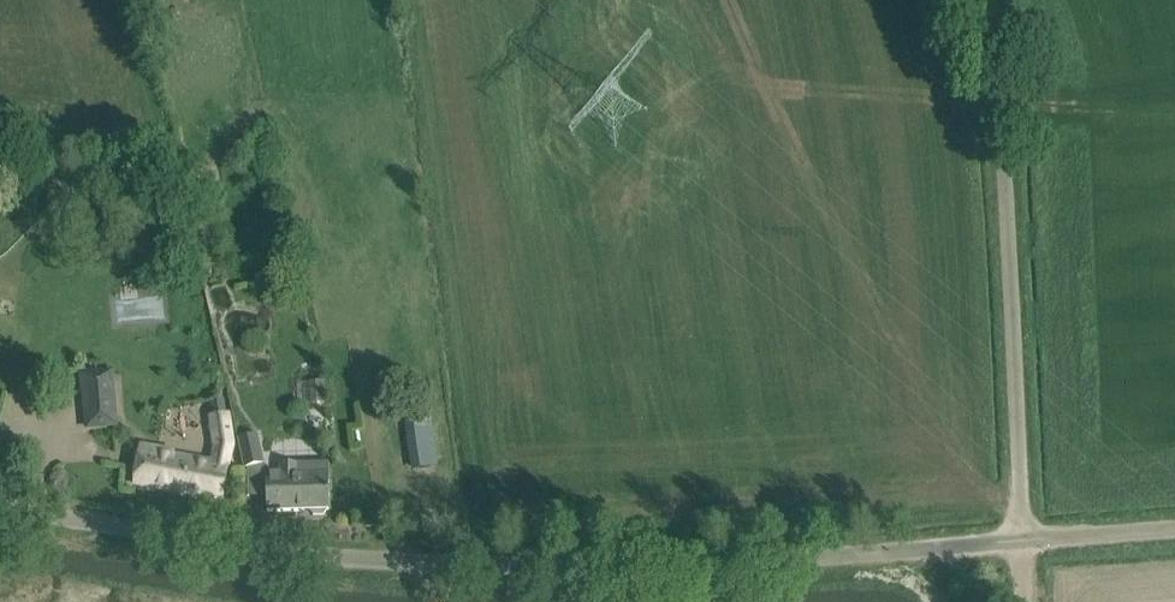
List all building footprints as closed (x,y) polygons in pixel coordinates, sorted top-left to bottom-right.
[(139,319),(164,315),(161,296),(136,300),(139,319)] [(111,372),(83,375),(88,427),(116,425),(111,372)] [(325,381),(310,382),(310,383),(311,403),(311,404),(326,403),(325,381)] [(226,414),(213,416),(211,416),(216,447),(213,463),(207,462),(173,456),(174,452),(141,447),(135,484),(207,497),(223,499),(228,466),(233,444),(228,414),(226,414)] [(436,465),(429,416),(407,419),(414,468),(436,465)] [(258,435),(239,439),(245,468),(264,464),(258,435)] [(314,515),(324,515),(328,510),(330,510),(329,475),(329,463),(280,464),(281,475),(268,476),(268,474),(267,474),(268,511),(310,510),(314,515)]
